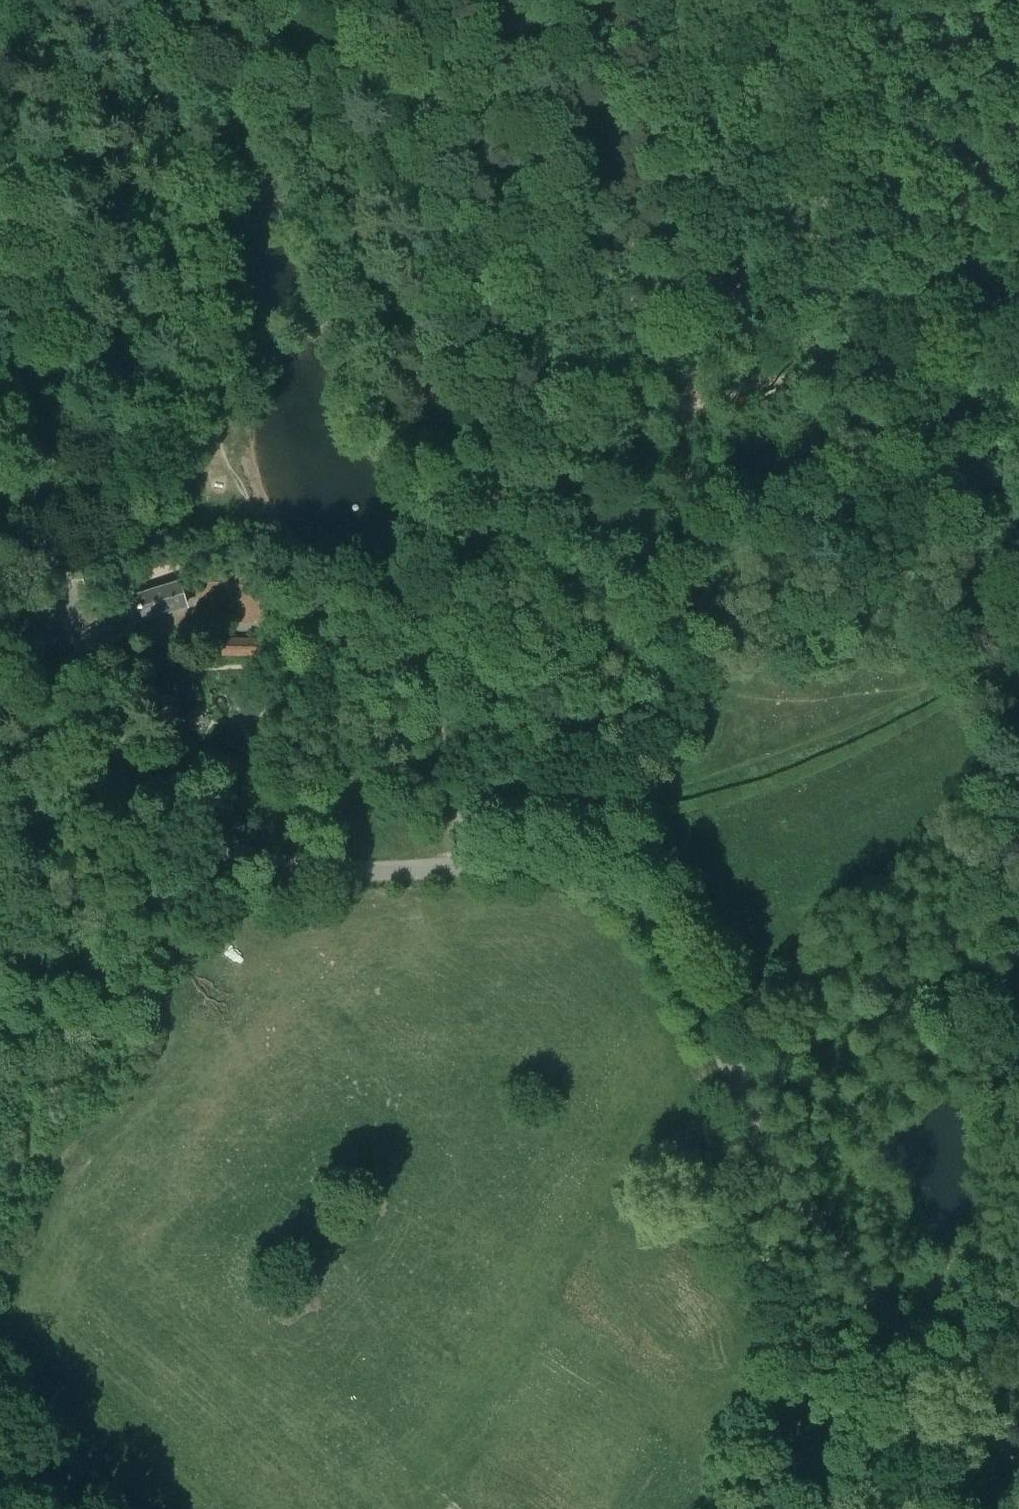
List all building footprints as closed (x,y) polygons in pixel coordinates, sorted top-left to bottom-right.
[(130,599),(136,620),(142,618),(142,619),(185,606),(180,590),(184,589),(183,584),(178,585),(178,584),(136,597),(136,598),(130,599)] [(204,655),(272,656),(272,639),(204,638),(204,655)]
